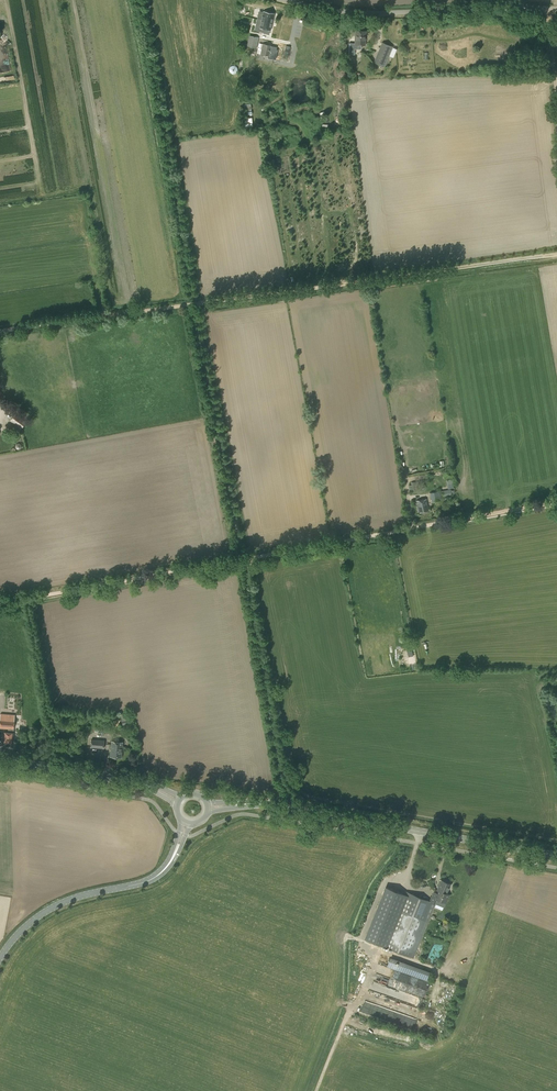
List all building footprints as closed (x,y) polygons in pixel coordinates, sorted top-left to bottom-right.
[(258,19),(257,24),(260,24),(260,27),(263,28),(262,32),(269,34),(270,30),(271,30),(274,14),(263,11),(261,20),(258,19)] [(365,45),(366,31),(356,31),(355,45),(365,45)] [(384,67),(393,47),(382,42),(373,62),(384,67)] [(259,43),(258,46),(262,47),(260,54),(269,56),(270,55),(276,56),(277,52),(276,51),(277,47),(272,46),(263,43),(263,44),(259,43)] [(21,429),(26,422),(15,413),(10,420),(21,429)] [(432,501),(439,500),(437,491),(430,492),(432,501)] [(419,512),(429,510),(427,499),(416,501),(419,512)] [(415,664),(414,655),(412,656),(411,650),(407,651),(408,656),(409,665),(415,664)] [(14,719),(0,717),(0,728),(8,728),(8,732),(4,731),(3,742),(9,742),(9,743),(11,743),(12,742),(14,719)] [(104,748),(104,740),(91,739),(90,747),(104,748)] [(122,757),(123,742),(112,741),(111,757),(122,757)] [(387,888),(367,939),(411,957),(433,903),(444,907),(446,902),(446,903),(450,894),(447,893),(451,884),(442,880),(437,893),(434,892),(430,901),(407,892),(406,895),(387,888)] [(428,980),(431,972),(390,957),(387,966),(428,980)] [(376,973),(373,982),(421,997),(420,1002),(422,1002),(429,981),(401,972),(401,974),(388,970),(386,976),(381,974),(382,970),(379,969),(378,974),(376,973)]
